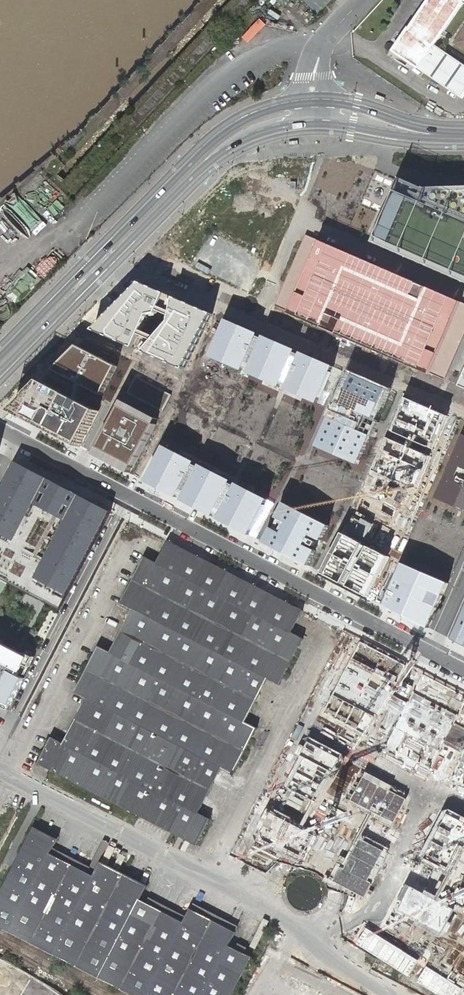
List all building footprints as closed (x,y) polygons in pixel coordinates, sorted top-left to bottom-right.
[(409,30),(407,29),(402,37),(399,42),(393,51),(404,58),(408,61),(412,64),(446,87),(460,96),(461,97),(463,92),(463,67),(434,47),(463,3),(463,0),(429,0),(409,30)] [(455,43),(463,50),(463,30),(455,43)] [(397,174),(368,243),(463,283),(463,185),(427,186),(397,174)] [(319,238),(287,311),(332,331),(445,381),(463,338),(463,302),(319,238)] [(140,283),(95,329),(140,349),(180,368),(209,310),(140,283)] [(247,378),(262,339),(231,327),(216,365),(247,378)] [(80,340),(50,364),(52,373),(101,396),(121,359),(80,340)] [(286,394),(302,355),(271,343),(255,381),(286,394)] [(323,411),(338,372),(308,360),(292,398),(323,411)] [(389,391),(348,373),(333,405),(342,409),(335,424),(327,420),(314,448),(355,467),(367,439),(358,434),(365,418),(374,422),(389,391)] [(47,377),(9,412),(84,451),(106,407),(47,377)] [(449,417),(405,398),(374,471),(417,490),(449,417)] [(160,419),(124,401),(96,455),(132,473),(160,419)] [(463,434),(436,496),(463,509),(463,434)] [(179,498),(198,461),(168,446),(149,483),(179,498)] [(14,461),(0,489),(0,580),(60,611),(112,511),(14,461)] [(218,518),(237,481),(207,466),(188,503),(218,518)] [(257,538),(275,501),(246,486),(227,523),(257,538)] [(283,502),(261,541),(311,567),(332,526),(283,502)] [(343,533),(323,572),(374,599),(395,559),(343,533)] [(52,738),(39,764),(197,844),(210,819),(199,813),(222,767),(234,773),(238,764),(252,738),(257,727),(246,722),(268,677),(280,683),(284,674),(298,648),(303,638),(292,632),(303,610),(168,541),(157,564),(145,558),(140,567),(126,594),(122,603),(133,609),(110,653),(99,647),(94,657),(80,684),(75,693),(87,698),(64,744),(52,738)] [(449,581),(403,561),(385,605),(429,628),(449,581)] [(448,638),(463,645),(463,603),(448,638)] [(10,710),(37,657),(30,654),(29,656),(0,641),(0,705),(10,710)] [(237,931),(191,908),(184,921),(140,899),(147,885),(102,863),(95,876),(51,854),(58,840),(46,834),(35,828),(0,896),(0,927),(134,994),(232,994),(252,956),(230,945),(237,931)] [(278,850),(288,852),(290,837),(256,832),(253,857),(277,860),(278,850)] [(282,961),(289,975),(308,966),(302,952),(282,961)] [(283,976),(273,994),(318,994),(283,976)]
